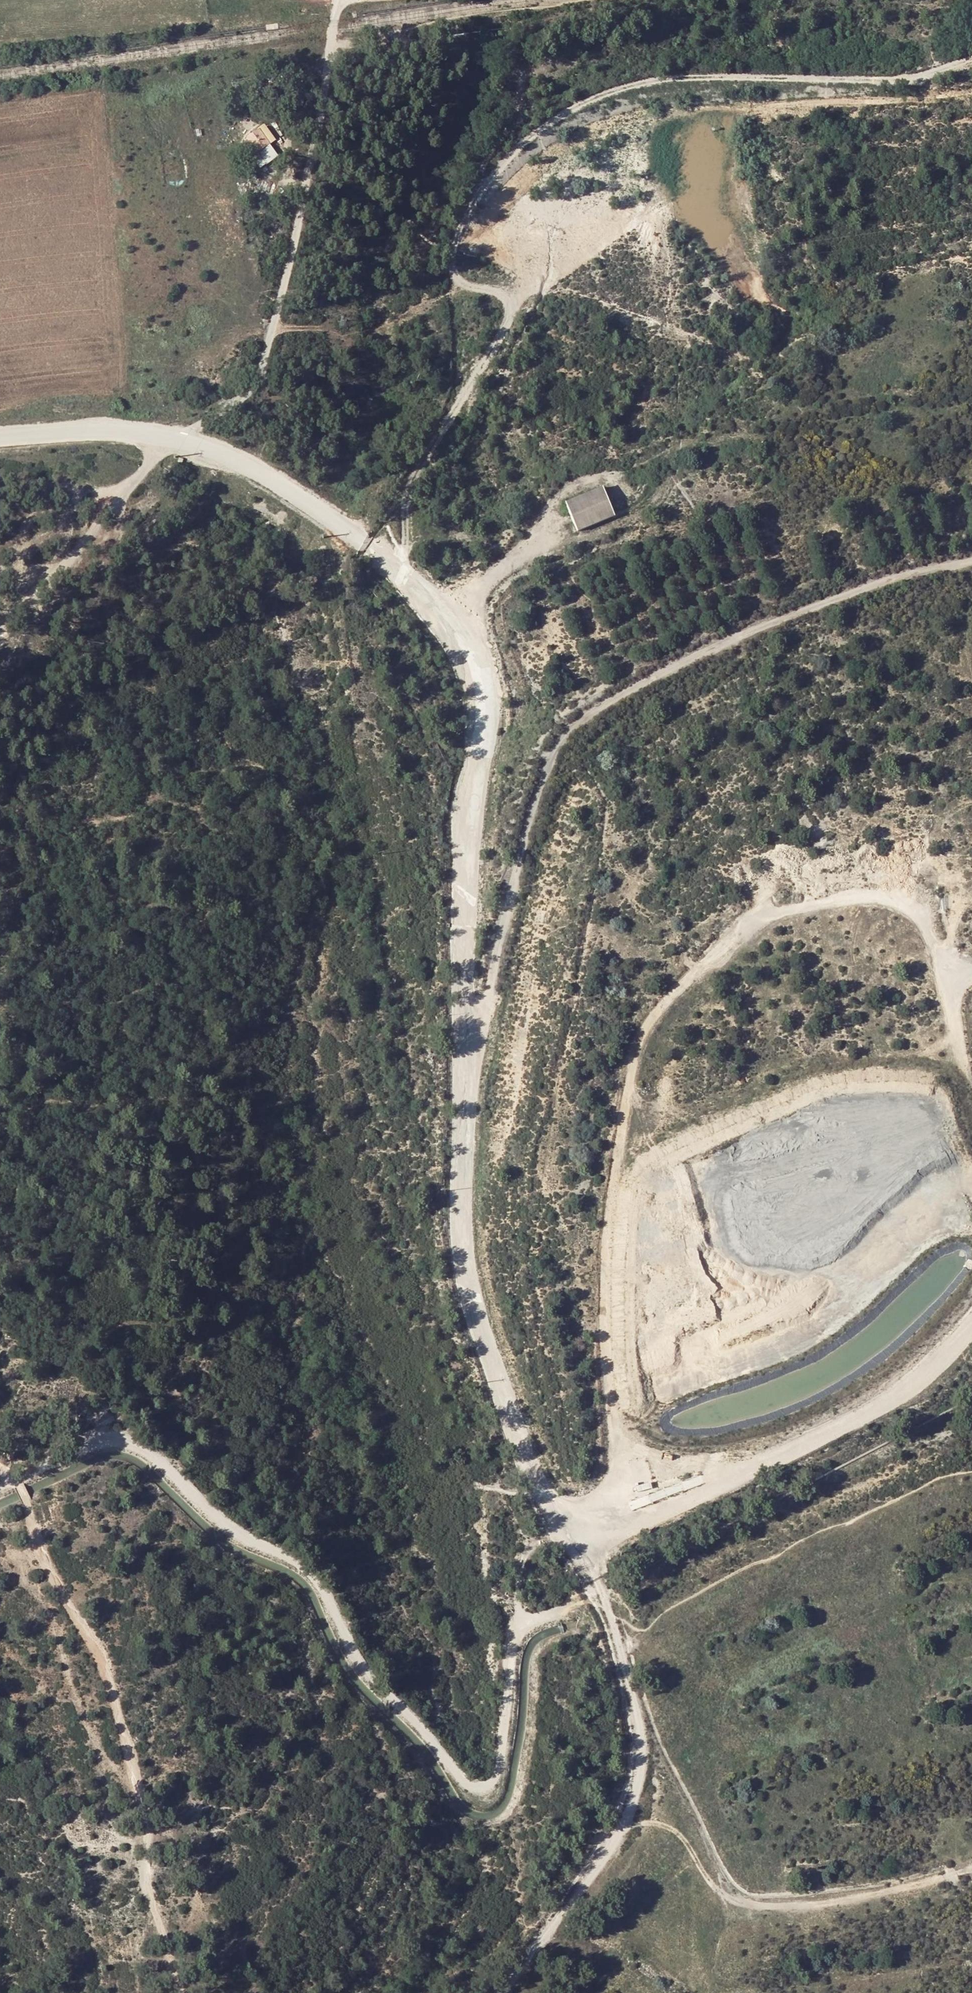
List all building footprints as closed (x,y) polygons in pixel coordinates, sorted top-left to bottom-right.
[(744,11),(744,22),(753,22),(754,12),(744,11)] [(267,133),(261,126),(257,128),(262,135),(267,133)] [(257,152),(268,144),(262,135),(257,128),(246,137),(247,138),(244,140),(248,145),(251,143),(257,152)] [(566,503),(579,531),(615,515),(602,487),(566,503)]
